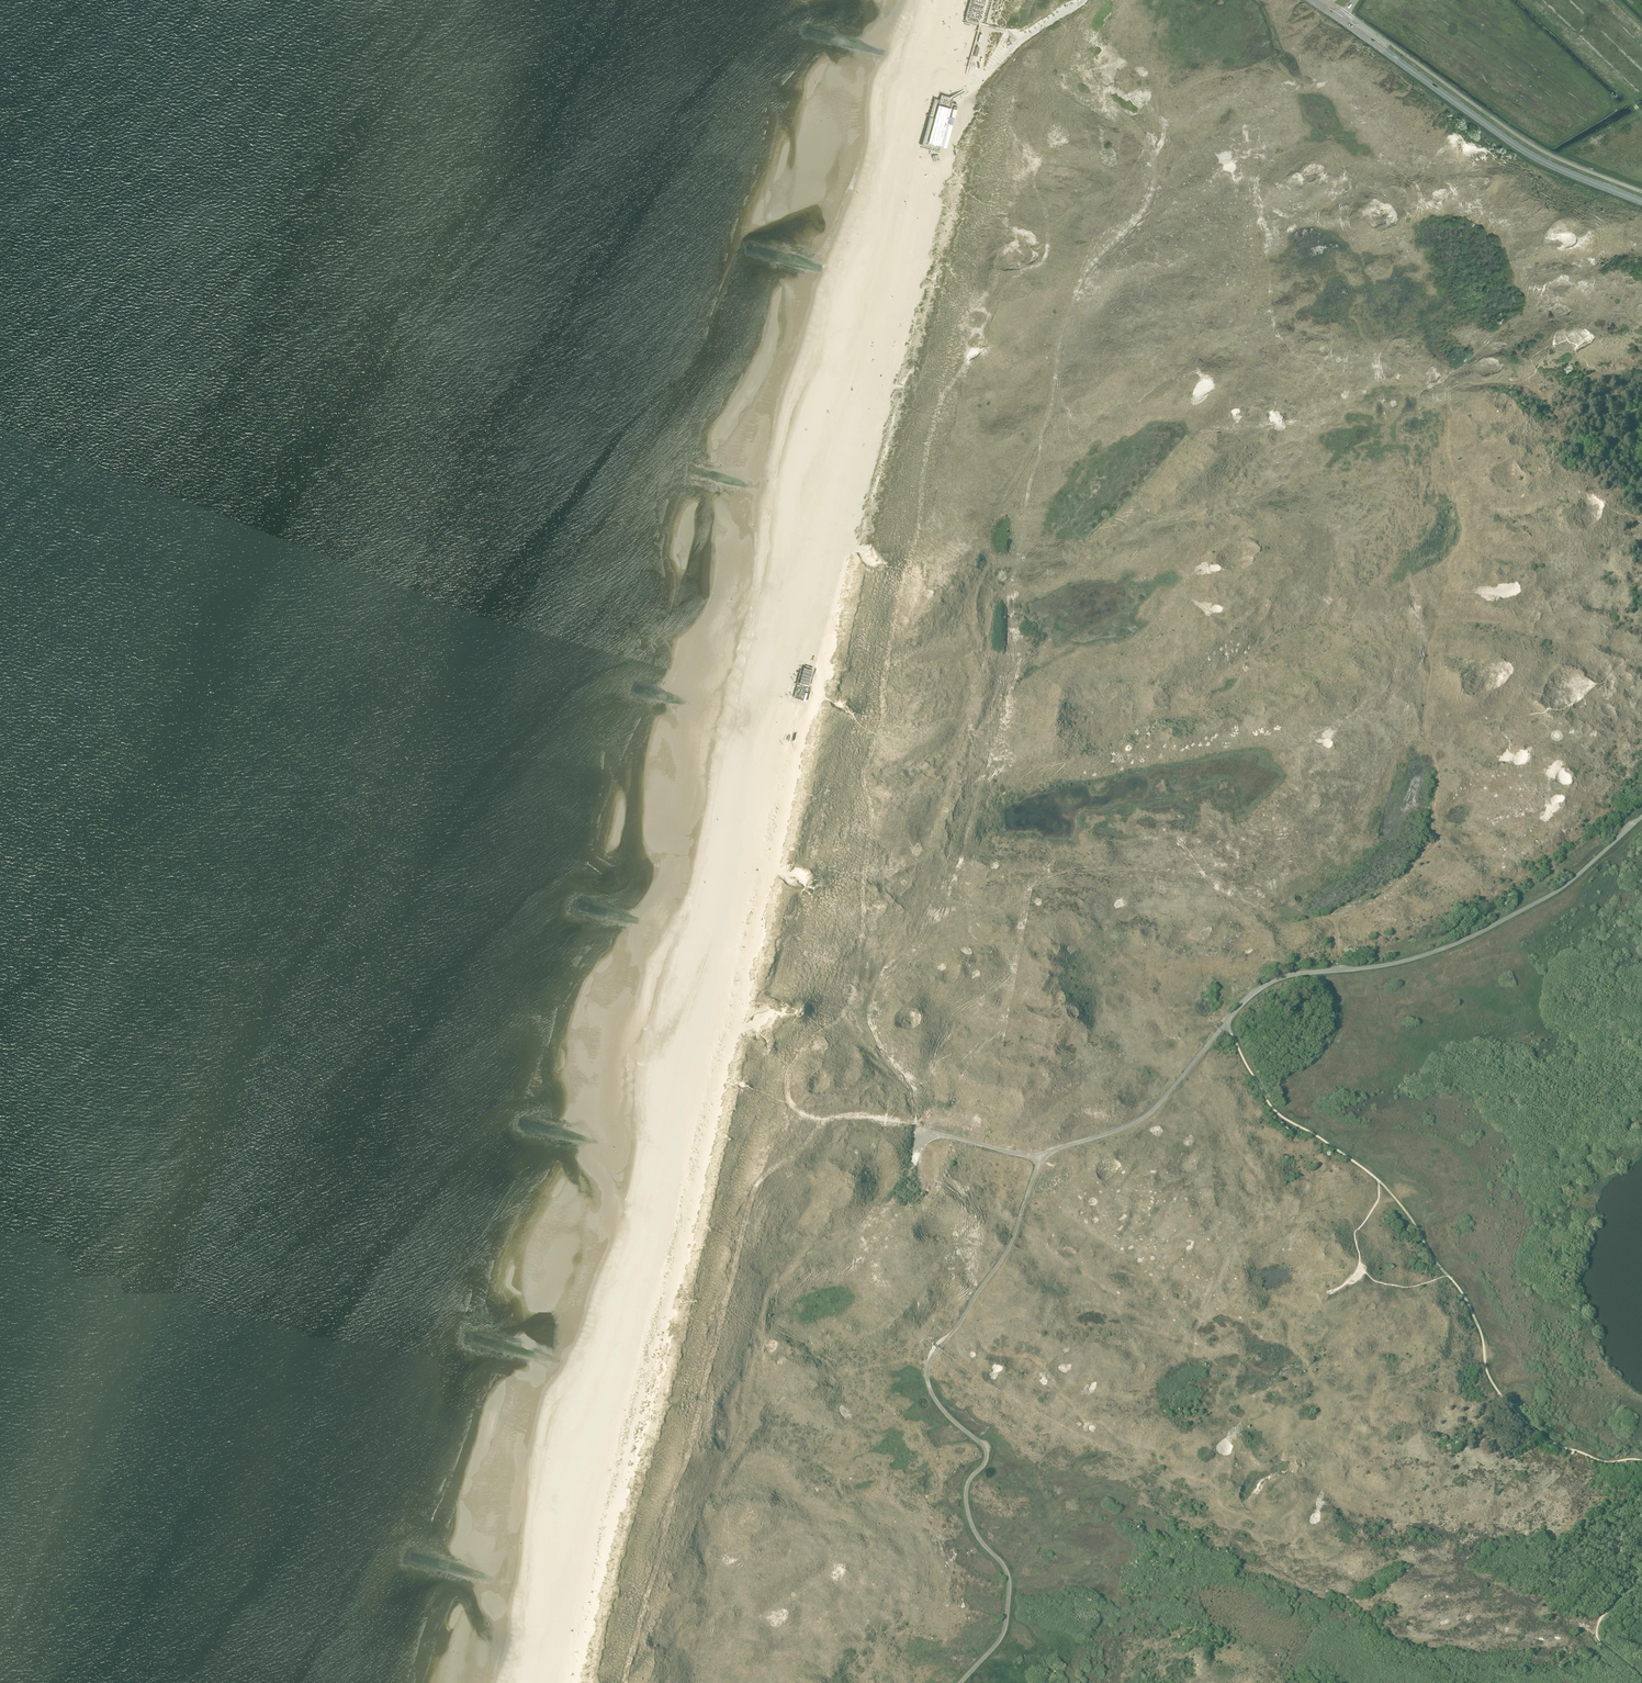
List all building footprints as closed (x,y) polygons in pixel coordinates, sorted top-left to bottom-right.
[(943,106),(936,104),(925,143),(945,148),(956,110),(943,106)] [(806,695),(815,697),(818,683),(809,681),(806,695)]
